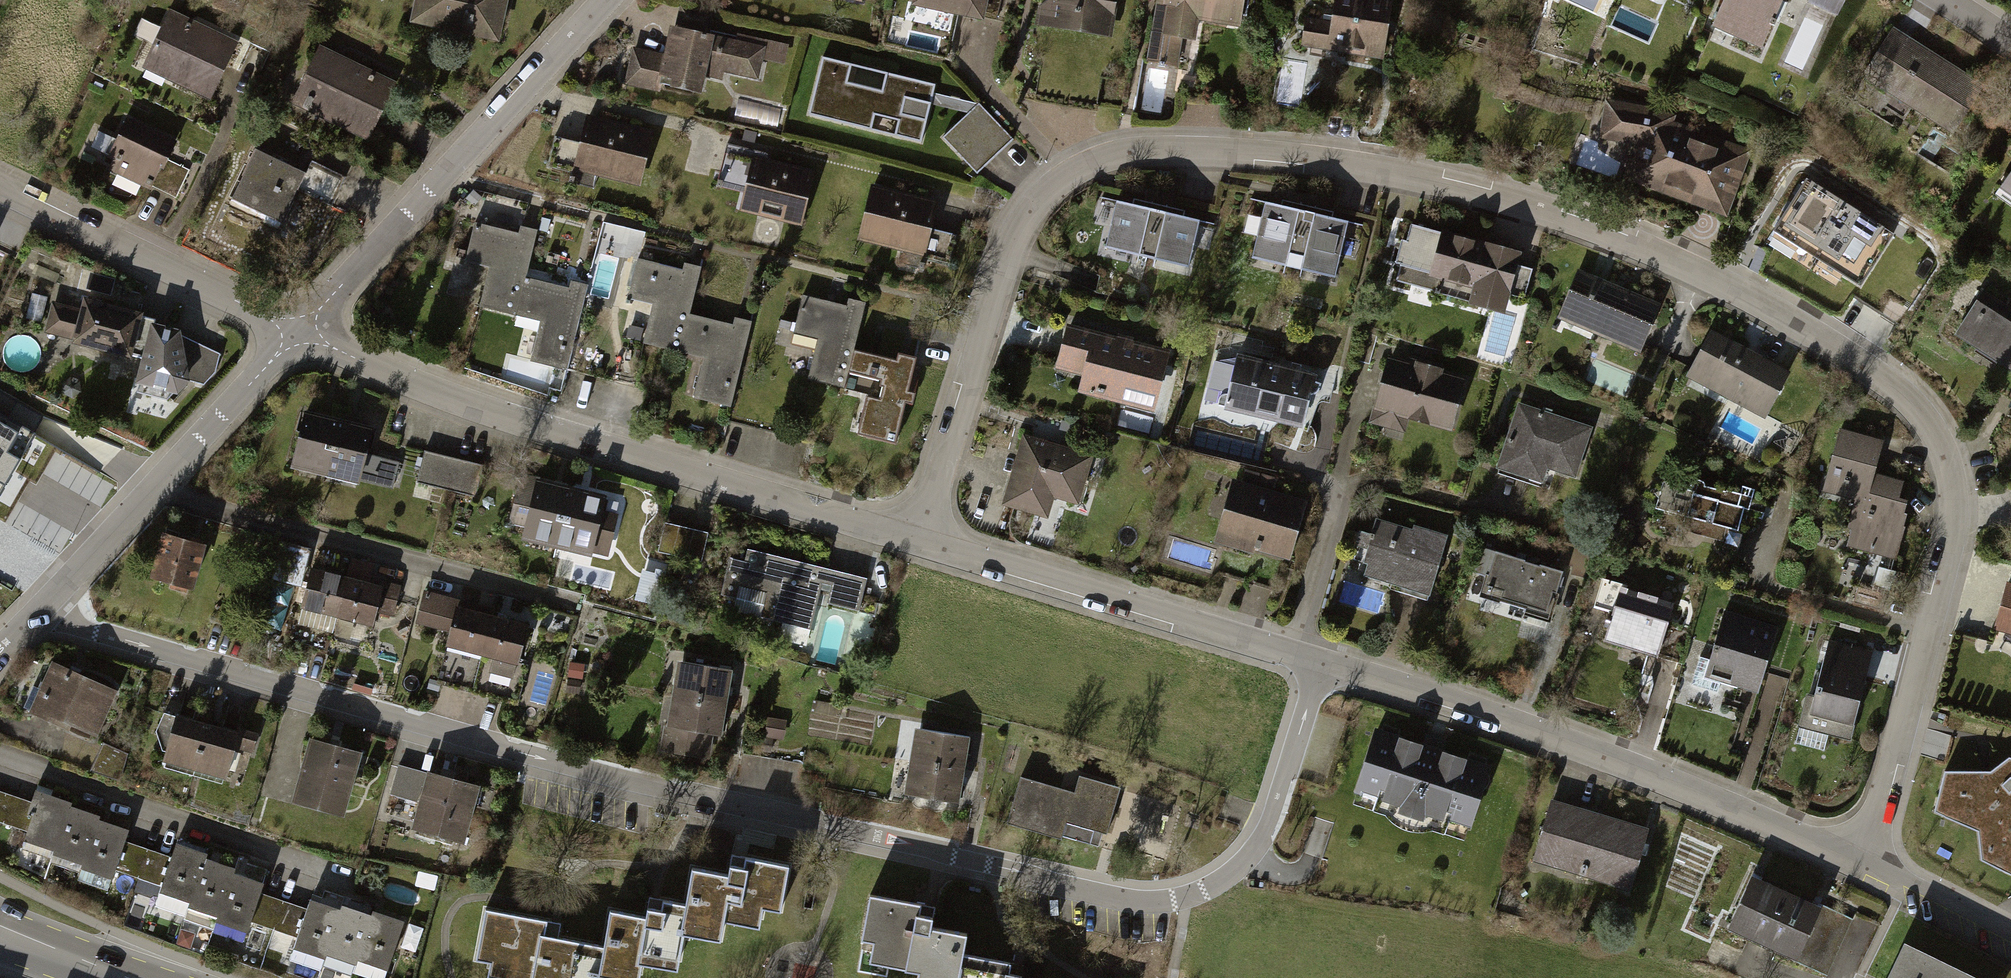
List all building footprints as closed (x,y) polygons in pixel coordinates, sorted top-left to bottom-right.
[(412,17),(499,34),(506,0),(416,0),(412,17)] [(917,12),(985,23),(992,24),(996,0),(919,0),(917,12)] [(1051,31),(1120,41),(1126,0),(1055,0),(1051,31)] [(1166,64),(1199,69),(1206,25),(1249,31),(1253,0),(1175,0),(1166,64)] [(1336,33),(1308,30),(1305,56),(1387,66),(1395,0),(1340,0),(1336,33)] [(1719,37),(1769,59),(1796,0),(1736,0),(1719,37)] [(197,24),(170,12),(143,67),(214,101),(241,45),(197,24)] [(666,56),(635,50),(628,85),(702,100),(708,73),(763,84),(769,51),(671,31),(666,56)] [(1988,92),(1900,38),(1871,84),(1960,138),(1988,92)] [(397,84),(322,49),(297,104),(372,138),(397,84)] [(920,144),(934,88),(823,60),(808,115),(920,144)] [(1670,122),(1605,103),(1595,138),(1635,149),(1622,191),(1730,223),(1750,157),(1667,133),(1670,122)] [(978,109),(944,142),(977,176),(1011,143),(978,109)] [(176,141),(128,117),(108,158),(111,159),(107,168),(150,189),(151,186),(175,198),(189,170),(167,159),(176,141)] [(656,142),(588,123),(574,171),(643,190),(656,142)] [(303,171),(257,149),(234,195),(280,218),(303,171)] [(812,177),(752,162),(738,215),(798,230),(812,177)] [(2002,199),(2010,206),(2010,185),(2002,199)] [(1928,270),(1804,191),(1792,210),(1835,237),(1815,269),(1896,320),(1928,270)] [(938,207),(876,192),(863,244),(925,259),(938,207)] [(1202,221),(1115,200),(1103,249),(1190,270),(1202,221)] [(1346,228),(1267,211),(1254,267),(1333,284),(1346,228)] [(513,239),(470,228),(460,266),(485,272),(476,309),(536,324),(526,363),(567,373),(586,296),(570,292),(530,282),(539,246),(513,239)] [(1531,260),(1418,232),(1403,291),(1516,318),(1531,260)] [(677,271),(645,263),(635,301),(659,307),(649,348),(706,362),(696,403),(731,412),(752,328),(739,325),(696,314),(705,278),(677,271)] [(1663,311),(1579,283),(1562,330),(1647,359),(1663,311)] [(1984,298),(1956,342),(2010,378),(2010,316),(1984,298)] [(159,327),(56,303),(47,342),(150,366),(159,327)] [(847,316),(807,306),(799,341),(824,348),(814,387),(881,403),(873,435),(903,442),(922,369),(902,364),(863,354),(871,322),(847,316)] [(1118,339),(1067,327),(1057,368),(1082,374),(1078,389),(1158,409),(1172,352),(1118,339)] [(1789,377),(1715,342),(1692,389),(1767,424),(1789,377)] [(1473,384),(1391,361),(1377,412),(1458,435),(1473,384)] [(1320,384),(1239,364),(1227,417),(1307,436),(1320,384)] [(1594,435),(1519,409),(1497,474),(1541,490),(1548,471),(1578,481),(1594,435)] [(0,413),(0,495),(35,433),(0,413)] [(374,435),(307,420),(297,464),(364,479),(374,435)] [(1885,447),(1843,435),(1828,490),(1861,499),(1848,549),(1903,564),(1924,486),(1878,474),(1882,461),(1885,447)] [(1059,446),(1023,436),(1003,506),(1045,518),(1051,499),(1077,506),(1092,455),(1059,446)] [(373,450),(370,480),(398,484),(402,453),(373,450)] [(486,469),(426,453),(418,482),(479,498),(486,469)] [(1703,483),(1667,473),(1663,489),(1653,491),(1659,500),(1656,510),(1695,521),(1692,534),(1724,543),(1728,530),(1738,532),(1745,510),(1749,512),(1753,499),(1738,495),(1727,492),(1727,494),(1705,487),(1705,485),(1703,483)] [(614,504),(530,484),(518,535),(602,556),(614,504)] [(1298,507),(1225,489),(1211,546),(1283,565),(1298,507)] [(1445,543),(1372,523),(1357,576),(1430,596),(1445,543)] [(703,563),(711,531),(680,524),(672,556),(703,563)] [(197,553),(151,542),(141,582),(187,593),(197,553)] [(864,583),(743,549),(734,581),(771,591),(762,622),(805,634),(814,603),(856,615),(864,583)] [(1557,576),(1489,557),(1478,595),(1545,615),(1557,576)] [(381,585),(316,571),(307,611),(372,625),(381,585)] [(2010,584),(1996,632),(2010,636),(2010,584)] [(1672,603),(1616,585),(1599,637),(1655,654),(1672,603)] [(525,629),(414,601),(409,623),(444,632),(440,650),(515,669),(525,629)] [(1775,635),(1724,619),(1705,680),(1756,696),(1775,635)] [(1874,657),(1826,645),(1806,726),(1854,738),(1874,657)] [(733,670),(677,662),(664,754),(710,761),(714,735),(723,737),(733,670)] [(122,696),(56,664),(34,711),(99,742),(122,696)] [(234,734),(168,717),(157,762),(223,779),(234,734)] [(969,736),(915,727),(905,793),(958,803),(969,736)] [(1485,767),(1368,729),(1347,794),(1464,832),(1485,767)] [(354,756),(301,741),(284,801),(337,815),(354,756)] [(2010,869),(2010,749),(2008,748),(1990,768),(1983,767),(1945,766),(1935,806),(1976,824),(1982,853),(2010,869)] [(481,787),(430,774),(416,828),(467,841),(481,787)] [(1074,792),(1020,776),(1007,822),(1061,838),(1063,834),(1090,843),(1094,830),(1107,833),(1120,787),(1079,775),(1074,792)] [(0,794),(0,821),(28,831),(25,841),(54,851),(53,854),(83,865),(82,868),(111,879),(114,869),(163,886),(161,891),(191,902),(190,906),(219,917),(217,921),(246,931),(250,920),(300,937),(296,947),(325,958),(326,953),(355,963),(357,958),(386,968),(402,924),(384,918),(375,915),(373,920),(353,913),(343,909),(342,913),(322,906),(312,903),(308,913),(259,895),(261,887),(244,880),(231,876),(233,871),(215,865),(204,861),(205,857),(190,851),(177,846),(172,861),(122,842),(126,832),(106,825),(96,822),(98,818),(77,811),(69,808),(70,805),(49,797),(37,793),(32,805),(0,794)] [(1645,831),(1547,803),(1530,861),(1628,889),(1645,831)] [(485,919),(475,976),(486,977),(630,977),(632,968),(669,975),(675,941),(711,948),(715,925),(747,931),(751,910),(775,914),(783,869),(752,864),(737,861),(735,874),(680,864),(672,912),(647,908),(632,905),(629,919),(602,914),(595,953),(542,943),(545,929),(527,926),(485,919)] [(1816,912),(1748,882),(1726,931),(1795,961),(1816,912)] [(870,894),(863,939),(858,971),(886,976),(888,965),(919,971),(917,977),(1021,977),(1024,965),(1017,964),(962,954),(966,933),(931,926),(935,906),(928,905),(870,894)] [(1808,960),(1833,969),(1846,929),(1822,921),(1815,941),(1815,940),(1808,960)] [(1908,941),(1890,977),(1984,977),(1908,941)]
